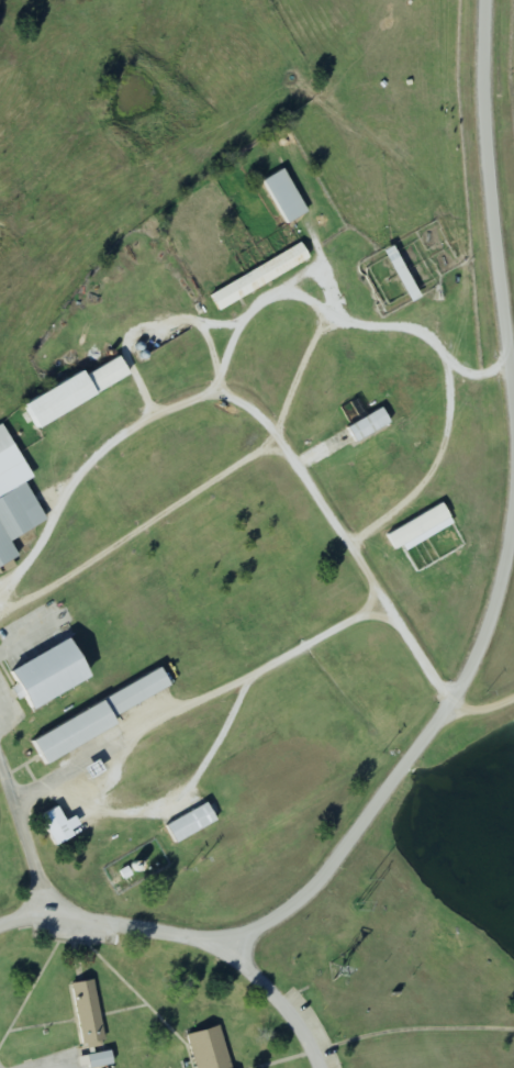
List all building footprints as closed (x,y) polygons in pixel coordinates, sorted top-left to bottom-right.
[(307,214),(284,170),(262,181),(286,225),(307,214)] [(209,294),(217,310),(310,263),(302,247),(209,294)] [(417,296),(392,248),(384,253),(409,300),(417,296)] [(129,378),(118,359),(82,378),(80,374),(22,405),(35,428),(129,378)] [(347,430),(356,445),(389,423),(380,409),(347,430)] [(18,561),(8,542),(45,523),(25,483),(30,480),(3,426),(0,428),(0,570),(18,561)] [(452,526),(441,506),(386,535),(396,555),(452,526)] [(8,672),(28,711),(86,681),(66,641),(8,672)] [(44,765),(115,728),(111,719),(168,689),(159,672),(31,740),(44,765)] [(173,843),(215,825),(207,806),(165,824),(173,843)] [(73,838),(70,831),(79,827),(76,818),(63,823),(58,809),(40,817),(52,847),(73,838)] [(71,985),(83,1051),(104,1047),(93,981),(71,985)] [(223,1027),(189,1035),(196,1067),(233,1067),(223,1027)] [(108,1055),(87,1058),(88,1067),(93,1067),(110,1066),(108,1055)]
